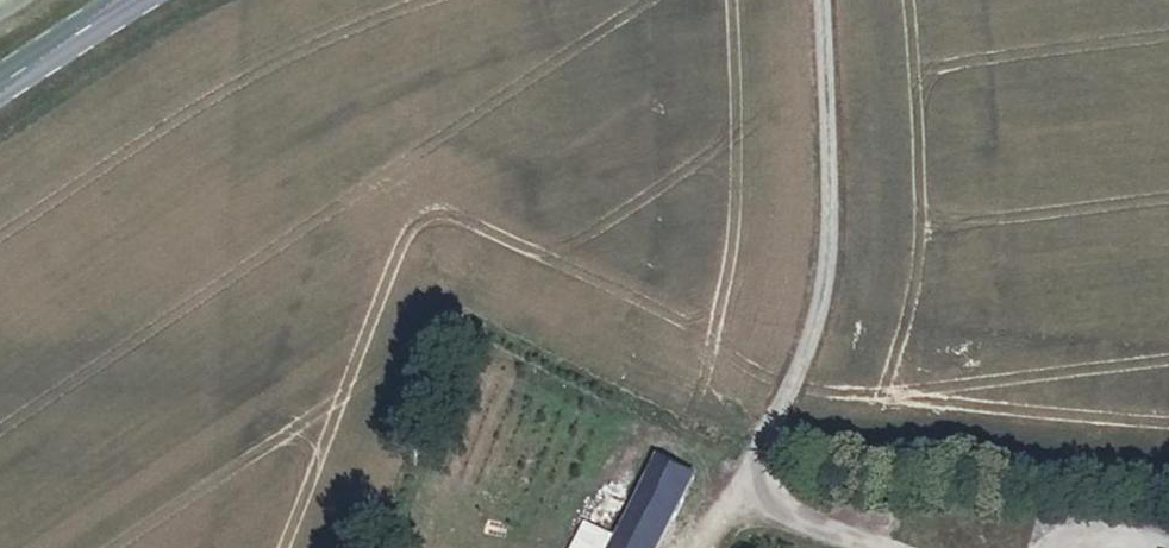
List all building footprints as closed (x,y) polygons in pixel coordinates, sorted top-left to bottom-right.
[(668,441),(616,542),(613,547),(660,547),(705,459),(668,441)] [(588,527),(577,547),(613,547),(616,542),(588,527)]
